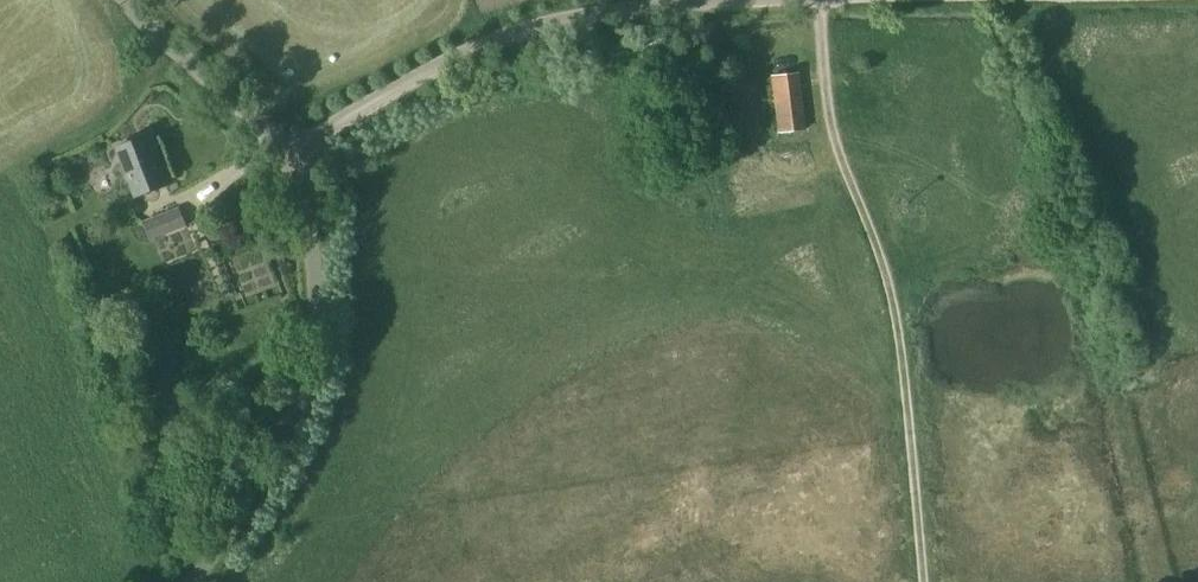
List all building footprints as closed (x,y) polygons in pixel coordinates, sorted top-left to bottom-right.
[(771,81),(781,136),(809,131),(799,76),(771,81)] [(115,148),(133,197),(168,184),(150,136),(115,148)] [(143,220),(150,240),(186,226),(178,207),(143,220)]
